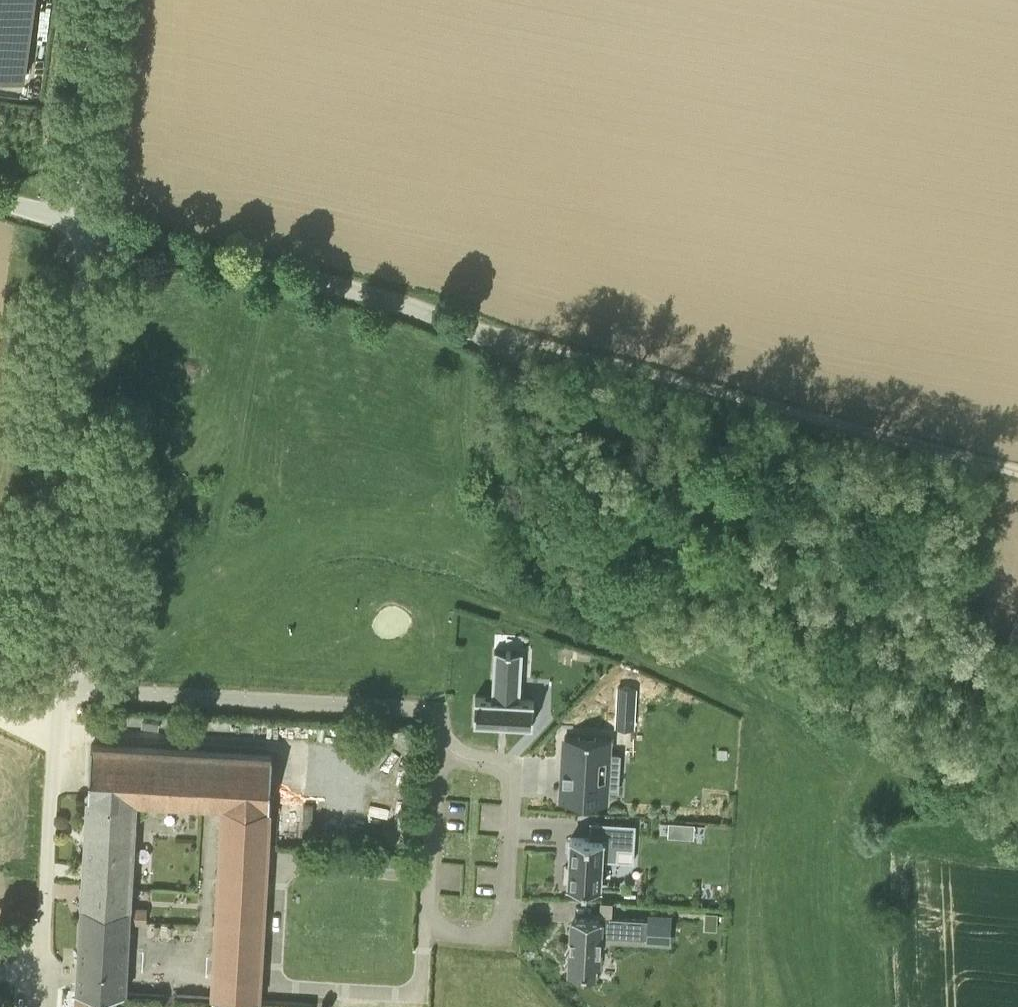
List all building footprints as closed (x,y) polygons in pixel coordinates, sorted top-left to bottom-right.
[(27,80),(37,0),(0,0),(0,77),(27,80)] [(532,723),(534,699),(520,699),(522,651),(494,649),(492,697),(475,696),(474,720),(532,723)] [(563,767),(563,783),(562,783),(562,785),(562,799),(606,802),(606,787),(617,788),(619,755),(608,754),(609,738),(597,738),(596,737),(595,737),(580,737),(580,736),(579,736),(565,736),(564,764),(564,766),(563,766),(563,767)] [(263,923),(268,836),(270,800),(273,754),(91,744),(88,799),(87,831),(84,883),(79,968),(99,969),(98,986),(78,984),(78,991),(119,993),(128,994),(133,887),(136,832),(138,802),(220,807),(219,835),(210,999),(217,999),(259,1001),(261,966),(263,923)] [(589,838),(571,836),(570,865),(565,865),(564,880),(569,880),(568,885),(582,886),(581,890),(596,891),(597,887),(600,887),(602,859),(618,860),(619,848),(634,849),(636,824),(599,821),(590,821),(589,838)] [(694,823),(668,822),(667,836),(693,838),(694,823)] [(718,910),(705,910),(704,926),(717,927),(718,910)] [(601,935),(648,938),(649,919),(649,918),(612,916),(610,916),(601,916),(601,919),(600,919),(577,917),(577,918),(572,923),(570,950),(566,955),(570,957),(570,961),(569,961),(566,966),(569,968),(569,973),(570,973),(570,971),(588,972),(599,964),(601,935)] [(119,993),(78,991),(77,1006),(117,1006),(119,993)]
